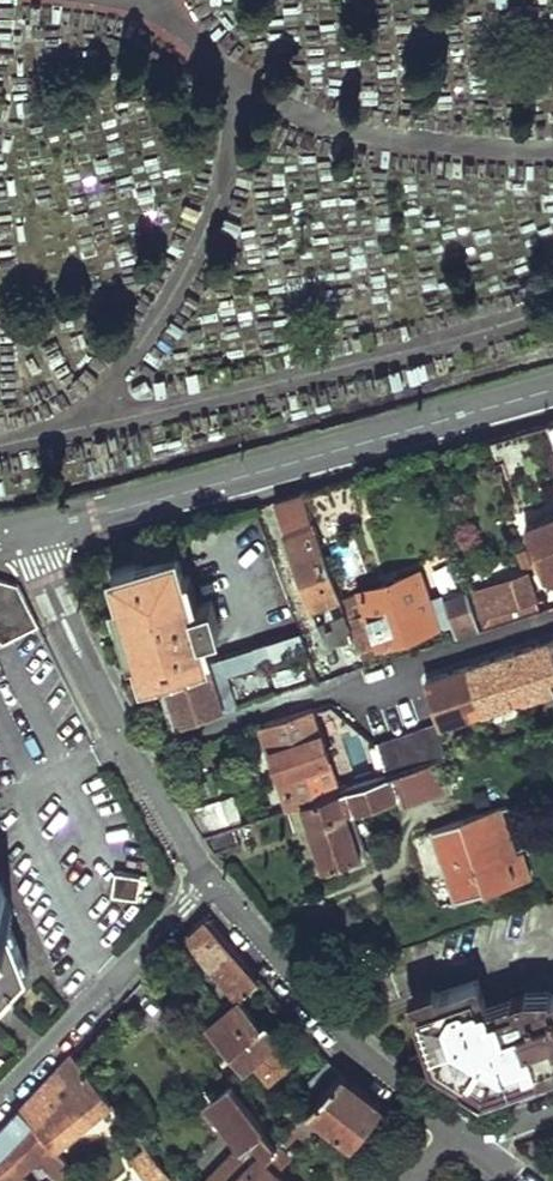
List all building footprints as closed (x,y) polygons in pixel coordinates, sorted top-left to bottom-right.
[(304,494),(321,537),(361,524),(347,482),(304,494)] [(330,640),(355,632),(342,598),(336,583),(321,537),(304,494),(275,503),(323,635),(330,640)] [(527,525),(545,572),(552,570),(552,517),(527,525)] [(518,551),(524,568),(532,565),(526,548),(518,551)] [(114,569),(145,678),(157,676),(162,674),(209,658),(204,631),(219,627),(210,599),(195,605),(177,551),(114,569)] [(355,632),(367,665),(378,662),(372,643),(428,625),(429,631),(454,623),(444,597),(429,603),(418,572),(342,598),(355,632)] [(477,590),(486,623),(540,607),(529,574),(477,590)] [(5,645),(41,627),(18,588),(0,582),(0,642),(5,645)] [(459,636),(482,630),(469,591),(446,600),(454,623),(459,636)] [(269,640),(274,654),(306,645),(300,631),(269,640)] [(162,674),(181,724),(240,704),(235,692),(220,697),(212,668),(226,664),(229,673),(275,658),(274,654),(269,640),(209,658),(162,674)] [(442,723),(552,688),(552,641),(428,681),(442,723)] [(125,686),(133,706),(154,697),(153,693),(162,691),(157,676),(145,678),(125,686)] [(264,724),(290,805),(341,790),(313,709),(264,724)] [(387,774),(444,755),(437,725),(376,742),(387,774)] [(302,803),(321,869),(361,855),(346,817),(396,800),(398,805),(451,787),(444,755),(387,774),(341,790),(302,803)] [(206,832),(234,824),(244,820),(233,795),(191,807),(206,832)] [(435,829),(457,900),(530,878),(521,853),(515,855),(500,808),(435,829)] [(206,832),(215,850),(239,843),(234,824),(206,832)] [(110,896),(132,900),(136,876),(113,872),(110,896)] [(10,1002),(4,994),(27,972),(7,921),(13,917),(0,886),(0,1012),(10,1002)] [(195,926),(184,938),(234,997),(230,1002),(233,1005),(239,1002),(262,981),(205,916),(195,926)] [(481,1087),(552,1063),(552,996),(530,1002),(524,990),(509,995),(512,1005),(488,1012),(477,980),(418,1000),(436,1058),(481,1087)] [(233,1005),(210,1027),(261,1084),(291,1060),(239,1002),(233,1005)] [(21,1108),(54,1148),(111,1103),(72,1053),(47,1081),(21,1108)] [(304,1086),(316,1098),(342,1072),(328,1060),(304,1086)] [(309,1132),(315,1135),(326,1122),(354,1141),(383,1103),(342,1072),(316,1098),(297,1122),(309,1132)] [(209,1103),(242,1142),(249,1137),(266,1154),(274,1147),(258,1128),(260,1125),(229,1084),(209,1103)] [(18,1164),(36,1148),(60,1176),(70,1168),(54,1148),(21,1108),(0,1130),(0,1180),(32,1180),(18,1164)] [(274,1172),(289,1155),(284,1150),(300,1134),(304,1137),(309,1132),(297,1122),(274,1147),(266,1154),(249,1137),(242,1142),(204,1180),(281,1180),(274,1172)] [(147,1149),(134,1159),(151,1180),(161,1180),(168,1175),(147,1149)]
